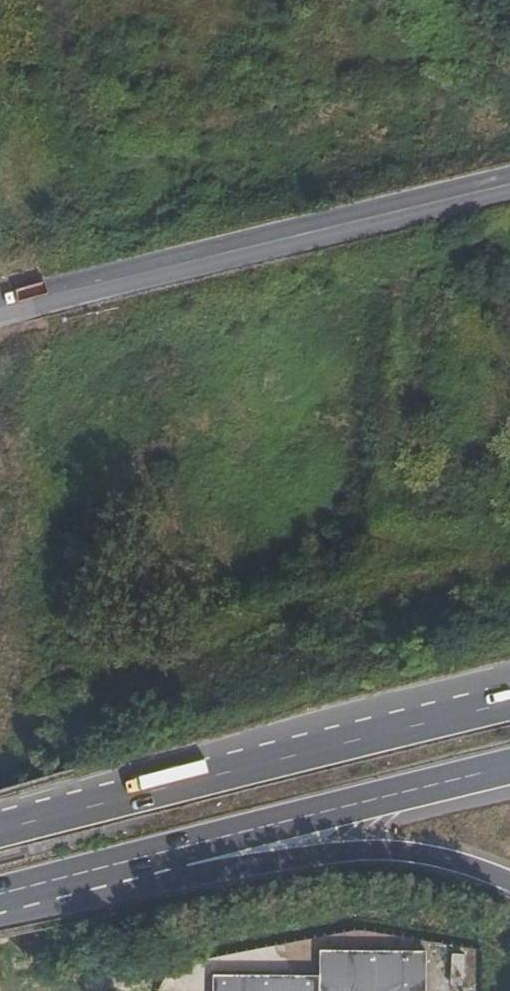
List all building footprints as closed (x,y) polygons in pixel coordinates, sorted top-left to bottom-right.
[(426,953),(319,952),(318,976),(212,975),(212,990),(425,990),(426,953)]
